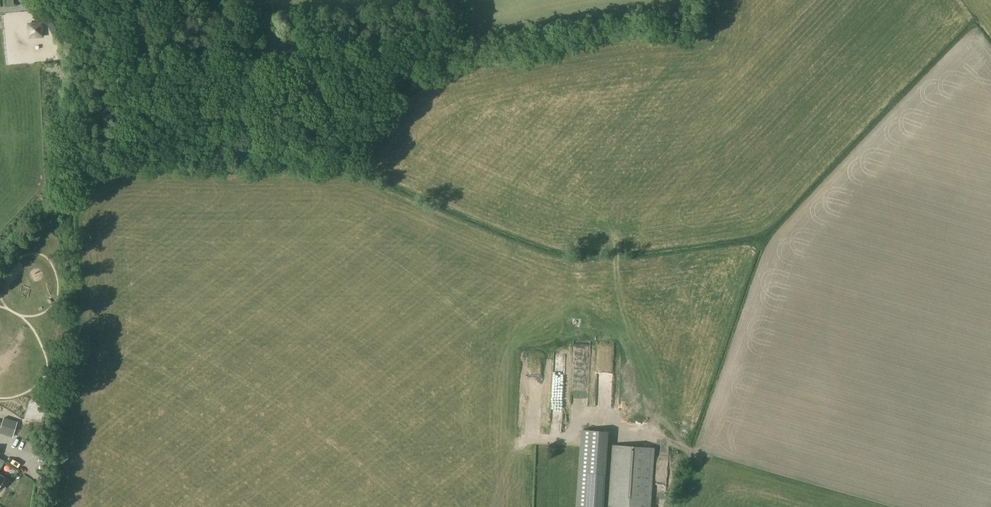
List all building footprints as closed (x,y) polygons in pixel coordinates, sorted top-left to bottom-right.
[(16,422),(4,418),(3,422),(0,422),(0,432),(12,436),(16,422)] [(609,434),(577,433),(573,506),(604,506),(609,434)] [(654,448),(614,446),(610,505),(648,506),(651,506),(654,448)]
